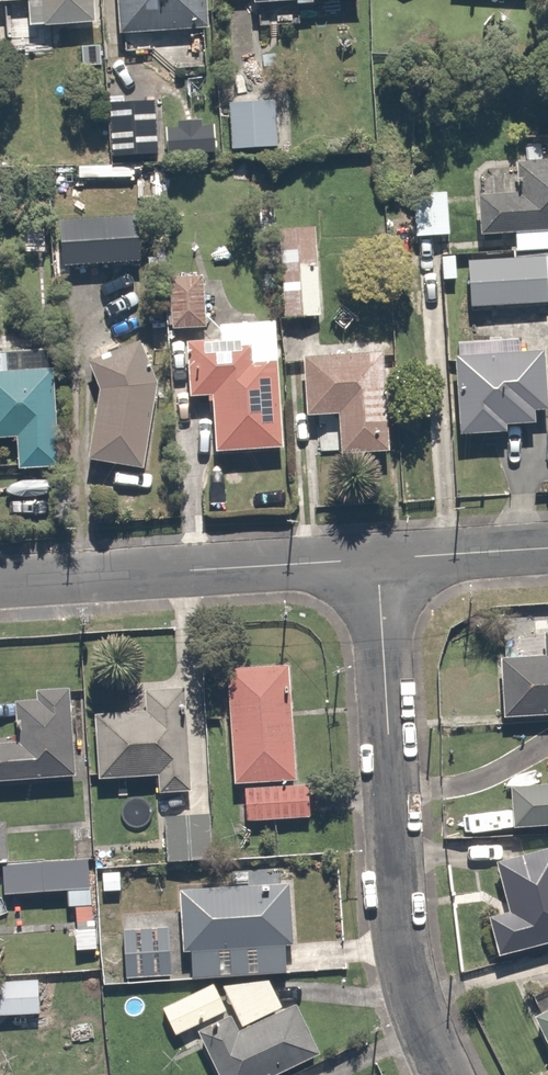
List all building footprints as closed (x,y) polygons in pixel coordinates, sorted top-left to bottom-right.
[(19,21),(94,18),(94,0),(18,0),(19,21)] [(150,29),(202,28),(202,0),(115,0),(115,30),(121,29),(121,49),(150,49),(150,29)] [(273,93),(220,94),(221,149),(273,148),(273,93)] [(155,146),(153,95),(113,97),(114,147),(155,146)] [(514,164),(516,194),(475,197),(478,236),(512,233),(513,253),(547,251),(547,234),(547,231),(547,162),(514,164)] [(413,238),(449,235),(447,192),(411,194),(413,238)] [(319,316),(314,228),(278,230),(284,318),(319,316)] [(167,274),(165,240),(131,241),(132,262),(140,261),(141,275),(167,274)] [(468,308),(547,304),(544,257),(466,262),(468,308)] [(170,330),(205,328),(203,277),(167,279),(170,330)] [(15,437),(17,470),(58,469),(51,370),(48,370),(47,351),(46,350),(45,334),(18,336),(20,352),(0,353),(0,438),(15,437)] [(210,402),(213,452),(281,448),(275,354),(257,355),(256,338),(185,342),(188,397),(206,396),(206,403),(210,402)] [(455,342),(456,357),(452,357),(457,436),(504,433),(504,426),(533,424),(532,412),(546,411),(543,352),(520,353),(519,338),(455,342)] [(155,384),(137,342),(85,362),(97,390),(85,460),(141,470),(155,384)] [(386,452),(382,353),(300,357),(303,417),(335,415),(338,455),(386,452)] [(547,714),(547,632),(542,632),(543,638),(507,640),(508,658),(498,659),(502,716),(547,714)] [(232,784),(295,780),(288,664),(225,667),(232,784)] [(68,687),(34,690),(35,699),(12,701),(15,741),(0,742),(0,781),(74,776),(68,687)] [(190,790),(183,687),(142,690),(144,711),(93,714),(97,779),(156,774),(158,792),(190,790)] [(508,786),(511,828),(547,825),(547,784),(508,786)] [(307,785),(244,788),(246,820),(309,817),(307,785)] [(212,859),(209,814),(163,817),(166,862),(212,859)] [(486,917),(497,955),(547,943),(547,848),(494,862),(507,911),(486,917)] [(88,889),(87,859),(0,865),(2,894),(88,889)] [(119,872),(101,873),(102,891),(120,891),(119,872)] [(292,945),(289,883),(178,890),(181,951),(189,950),(190,977),(285,971),(284,945),(292,945)] [(75,921),(92,921),(91,904),(74,905),(75,921)] [(96,948),(94,920),(92,921),(75,921),(73,922),(75,950),(96,948)] [(171,975),(168,927),(121,930),(125,978),(171,975)] [(37,979),(0,981),(0,1015),(38,1013),(37,979)] [(268,980),(221,986),(241,1027),(281,1007),(268,980)] [(174,1035),(226,1011),(213,984),(161,1008),(174,1035)] [(229,1014),(196,1030),(218,1074),(273,1074),(318,1053),(295,1004),(237,1031),(229,1014)] [(533,1015),(547,1048),(547,1008),(533,1015)]
